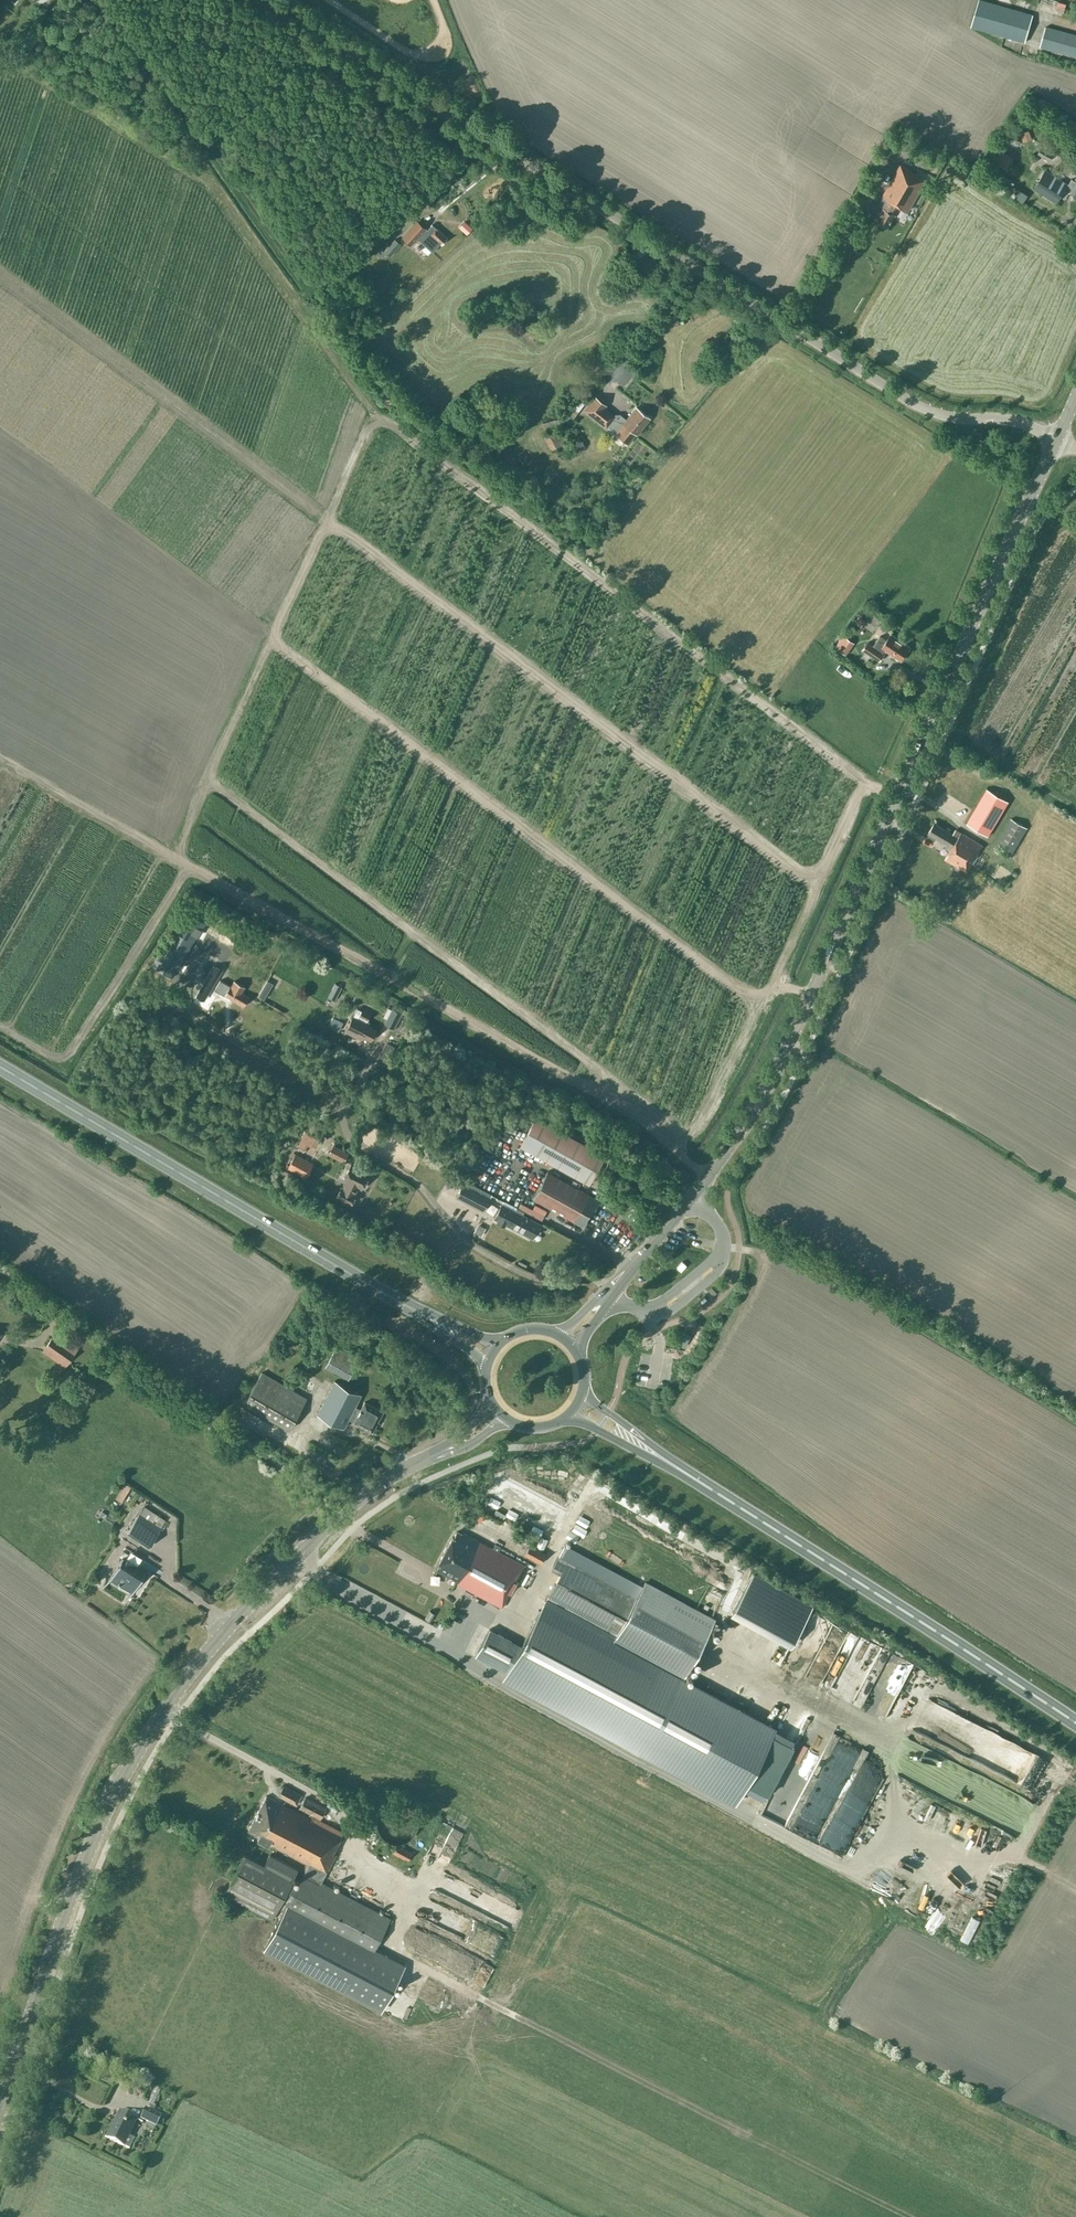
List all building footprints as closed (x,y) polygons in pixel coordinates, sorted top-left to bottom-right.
[(1025,42),(1033,15),(982,0),(979,0),(971,26),(1025,42)] [(1046,26),(1040,47),(1075,57),(1075,34),(1046,26)] [(1021,133),(1024,142),(1032,139),(1029,130),(1021,133)] [(1037,154),(1048,161),(1053,153),(1051,152),(1053,148),(1044,143),(1042,146),(1037,154)] [(900,164),(882,196),(883,196),(879,201),(887,206),(882,216),(879,221),(888,226),(891,221),(900,205),(908,210),(926,179),(900,164)] [(1072,178),(1068,184),(1046,170),(1033,189),(1056,203),(1061,196),(1065,198),(1069,192),(1074,195),(1073,195),(1075,197),(1075,178),(1074,180),(1072,178)] [(999,178),(1012,187),(1015,183),(1002,174),(999,178)] [(447,214),(455,219),(458,214),(450,209),(447,214)] [(427,230),(417,221),(402,237),(402,238),(399,241),(406,247),(409,244),(410,245),(416,238),(419,239),(432,251),(440,243),(441,244),(447,238),(432,224),(427,230)] [(462,229),(467,234),(472,228),(467,223),(462,229)] [(386,246),(392,252),(400,244),(394,238),(386,246)] [(605,404),(595,396),(585,409),(606,426),(606,425),(628,443),(636,433),(637,434),(650,417),(636,407),(626,419),(619,413),(615,414),(614,415),(603,407),(605,404)] [(542,421),(544,430),(558,426),(555,418),(542,421)] [(655,435),(664,423),(657,419),(649,431),(655,435)] [(886,640),(880,635),(873,645),(868,641),(863,649),(879,660),(884,652),(886,649),(901,659),(910,646),(891,633),(886,640)] [(846,638),(839,649),(846,653),(853,642),(846,638)] [(987,788),(967,823),(988,835),(1008,801),(987,788)] [(995,847),(1010,856),(1027,827),(1012,818),(995,847)] [(953,833),(934,822),(928,832),(947,843),(944,847),(950,850),(945,858),(967,871),(982,845),(955,829),(953,833)] [(185,911),(152,965),(172,977),(204,923),(185,911)] [(209,990),(221,970),(214,965),(202,986),(209,990)] [(241,992),(244,987),(234,980),(231,986),(220,980),(214,989),(221,993),(221,992),(244,1005),(249,997),(241,992)] [(207,1000),(212,992),(201,986),(197,994),(207,1000)] [(325,994),(323,1005),(330,1006),(332,995),(325,994)] [(357,1019),(352,1016),(345,1030),(361,1039),(363,1036),(370,1040),(376,1029),(365,1023),(370,1014),(372,1009),(364,1005),(362,1010),(357,1019)] [(384,1024),(393,1028),(401,1012),(392,1008),(384,1024)] [(328,1026),(339,1031),(343,1021),(332,1017),(328,1026)] [(536,1116),(520,1145),(589,1184),(605,1155),(536,1116)] [(299,1144),(305,1147),(308,1141),(314,1145),(318,1139),(306,1132),(299,1144)] [(327,1154),(343,1162),(348,1152),(332,1144),(327,1154)] [(295,1153),(287,1167),(305,1177),(312,1163),(295,1153)] [(347,1181),(344,1188),(341,1186),(336,1197),(350,1204),(355,1194),(353,1192),(356,1185),(361,1188),(368,1173),(351,1164),(343,1179),(347,1181)] [(547,1171),(532,1198),(583,1226),(598,1199),(547,1171)] [(455,1198),(483,1212),(490,1198),(462,1183),(455,1198)] [(543,1225),(522,1214),(524,1211),(517,1207),(515,1210),(502,1203),(494,1217),(497,1219),(497,1220),(504,1224),(505,1223),(532,1237),(535,1232),(538,1233),(543,1225)] [(68,1362),(74,1353),(73,1352),(77,1348),(55,1333),(52,1338),(52,1337),(45,1346),(68,1362)] [(359,1359),(336,1347),(325,1367),(348,1379),(359,1359)] [(643,1383),(646,1359),(638,1358),(636,1383),(643,1383)] [(261,1372),(244,1403),(289,1429),(306,1398),(261,1372)] [(361,1394),(334,1380),(316,1413),(343,1428),(344,1426),(348,1418),(354,1421),(354,1422),(372,1431),(382,1411),(364,1401),(360,1409),(355,1406),(361,1394)] [(113,1496),(121,1501),(130,1486),(122,1480),(113,1496)] [(295,1509),(300,1502),(281,1488),(276,1495),(295,1509)] [(126,1532),(148,1546),(161,1527),(139,1512),(126,1532)] [(446,1547),(444,1550),(444,1552),(439,1562),(440,1562),(437,1568),(459,1580),(457,1583),(502,1607),(505,1600),(504,1599),(507,1593),(509,1594),(523,1567),(525,1568),(526,1566),(463,1532),(462,1534),(456,1531),(453,1537),(452,1536),(447,1546),(446,1547)] [(506,1671),(502,1679),(690,1780),(731,1702),(684,1676),(714,1619),(644,1582),(649,1573),(571,1532),(551,1568),(560,1573),(521,1645),(489,1628),(475,1655),(506,1671)] [(541,1563),(546,1553),(529,1544),(524,1554),(541,1563)] [(145,1573),(136,1567),(137,1564),(127,1557),(125,1560),(122,1558),(110,1575),(133,1590),(145,1573)] [(715,1617),(726,1624),(733,1610),(722,1604),(715,1617)] [(744,1620),(734,1637),(744,1643),(754,1626),(744,1620)] [(805,1672),(822,1625),(808,1620),(803,1634),(799,1632),(795,1641),(778,1634),(773,1649),(776,1650),(775,1654),(780,1656),(778,1662),(805,1672)] [(759,1655),(763,1642),(768,1644),(772,1630),(757,1625),(749,1652),(759,1655)] [(893,1654),(875,1679),(878,1682),(877,1683),(886,1690),(905,1663),(893,1654)] [(882,1720),(888,1708),(909,1719),(913,1719),(915,1714),(914,1706),(921,1694),(912,1695),(911,1686),(901,1687),(890,1707),(888,1690),(875,1716),(882,1720)] [(754,1704),(763,1698),(760,1693),(751,1699),(754,1704)] [(749,1703),(739,1718),(747,1723),(757,1708),(749,1703)] [(283,1785),(278,1795),(296,1804),(301,1795),(283,1785)] [(310,1819),(266,1795),(248,1829),(259,1835),(257,1838),(258,1841),(265,1844),(268,1843),(309,1864),(304,1872),(264,1948),(381,2009),(404,1965),(374,1949),(390,1918),(321,1882),(326,1873),(340,1846),(337,1844),(343,1832),(312,1816),(310,1819)] [(305,1797),(300,1806),(320,1817),(325,1808),(305,1797)] [(413,1852),(397,1844),(392,1852),(408,1861),(413,1852)] [(224,1894),(271,1919),(298,1869),(269,1854),(264,1864),(245,1854),(224,1894)] [(471,1963),(429,1943),(422,1958),(463,1978),(471,1963)] [(150,2110),(160,2089),(156,2087),(146,2108),(141,2119),(157,2126),(162,2116),(150,2110)] [(105,2137),(129,2149),(134,2139),(128,2137),(137,2119),(118,2110),(105,2137)]
